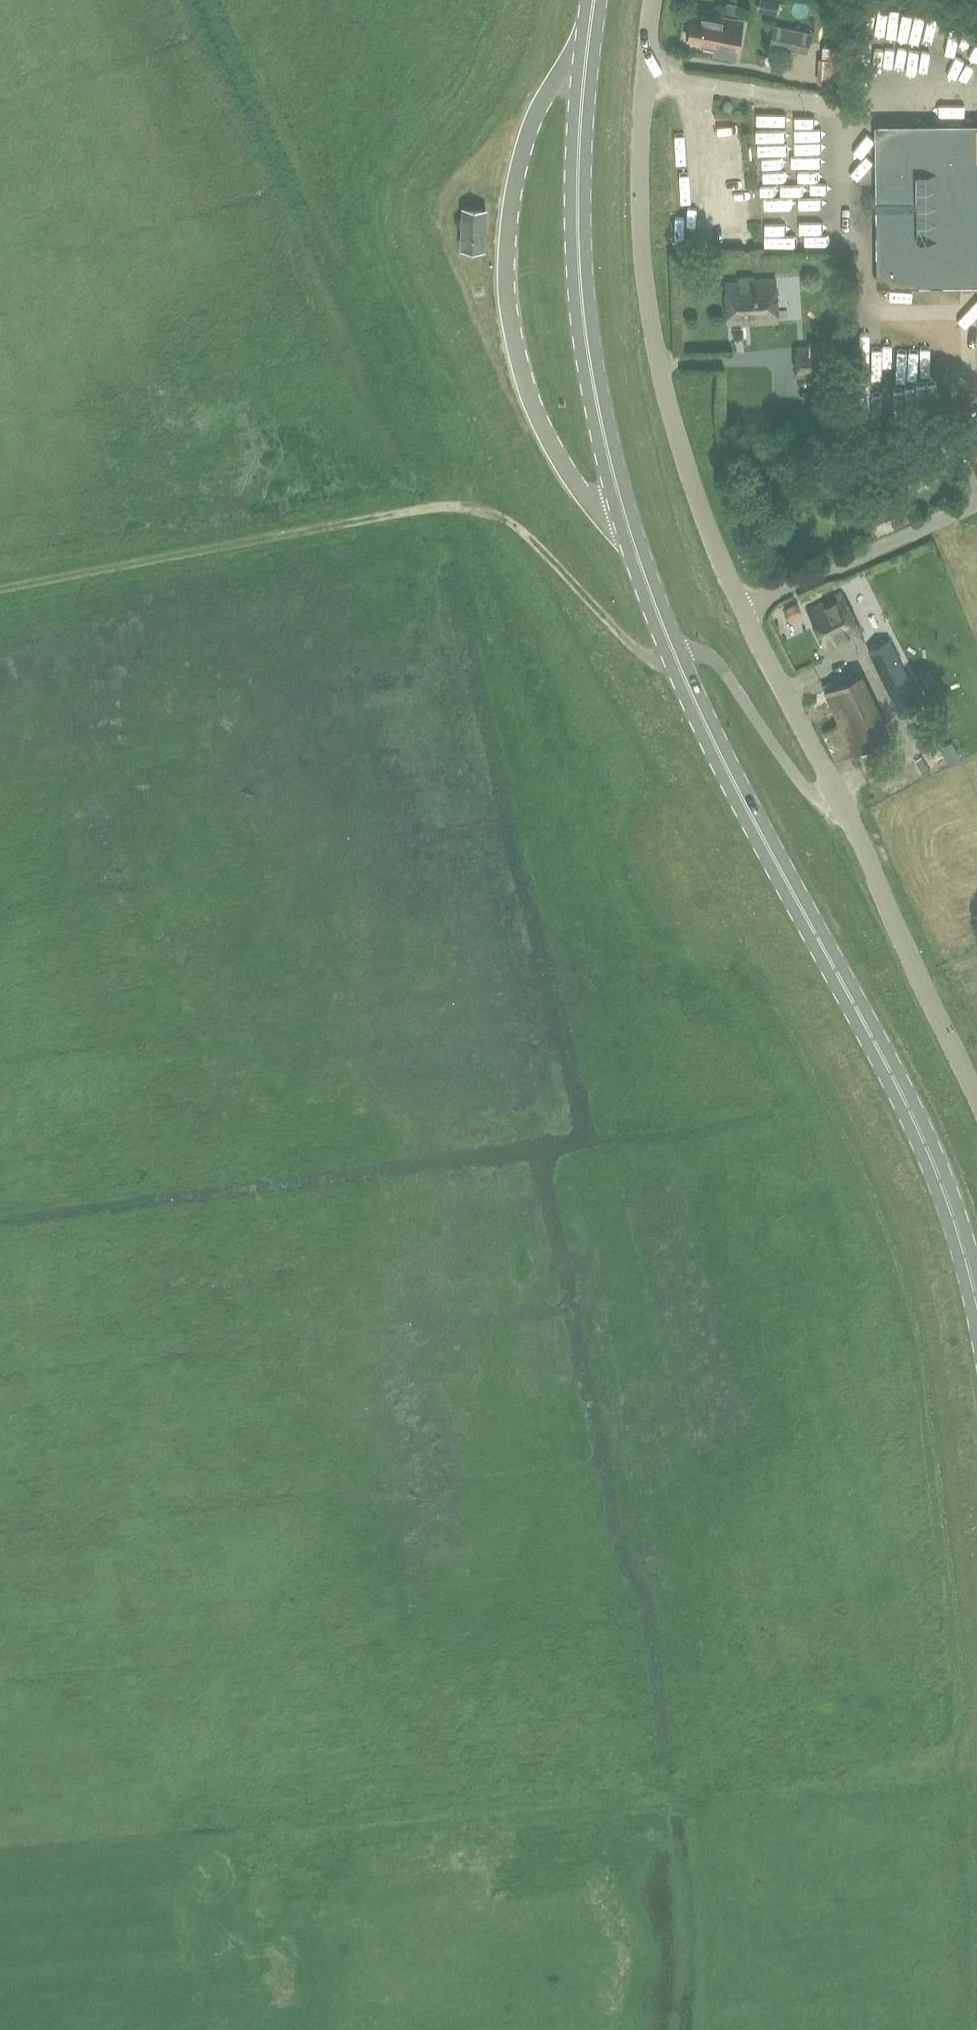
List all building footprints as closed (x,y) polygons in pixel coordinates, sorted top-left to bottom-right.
[(743,20),(712,14),(712,17),(693,13),(691,24),(688,25),(686,34),(689,36),(689,38),(703,41),(702,45),(716,48),(715,53),(736,57),(739,42),(743,20)] [(774,23),(769,44),(807,51),(811,32),(774,23)] [(881,135),(881,163),(876,163),(876,244),(882,244),(882,272),(889,279),(917,279),(917,284),(976,283),(976,122),(915,122),(916,127),(888,127),(881,135)] [(486,208),(464,207),(462,247),(484,248),(486,208)] [(728,323),(778,320),(775,278),(726,281),(728,323)] [(830,345),(796,346),(797,374),(831,374),(830,345)] [(913,450),(909,437),(898,441),(903,453),(913,450)] [(912,486),(948,470),(942,455),(907,469),(912,486)] [(909,517),(898,492),(867,505),(878,531),(909,517)] [(827,647),(860,631),(841,592),(808,609),(827,647)] [(891,639),(869,650),(899,716),(923,704),(891,639)] [(891,735),(863,673),(823,691),(831,708),(817,716),(835,760),(891,735)]
